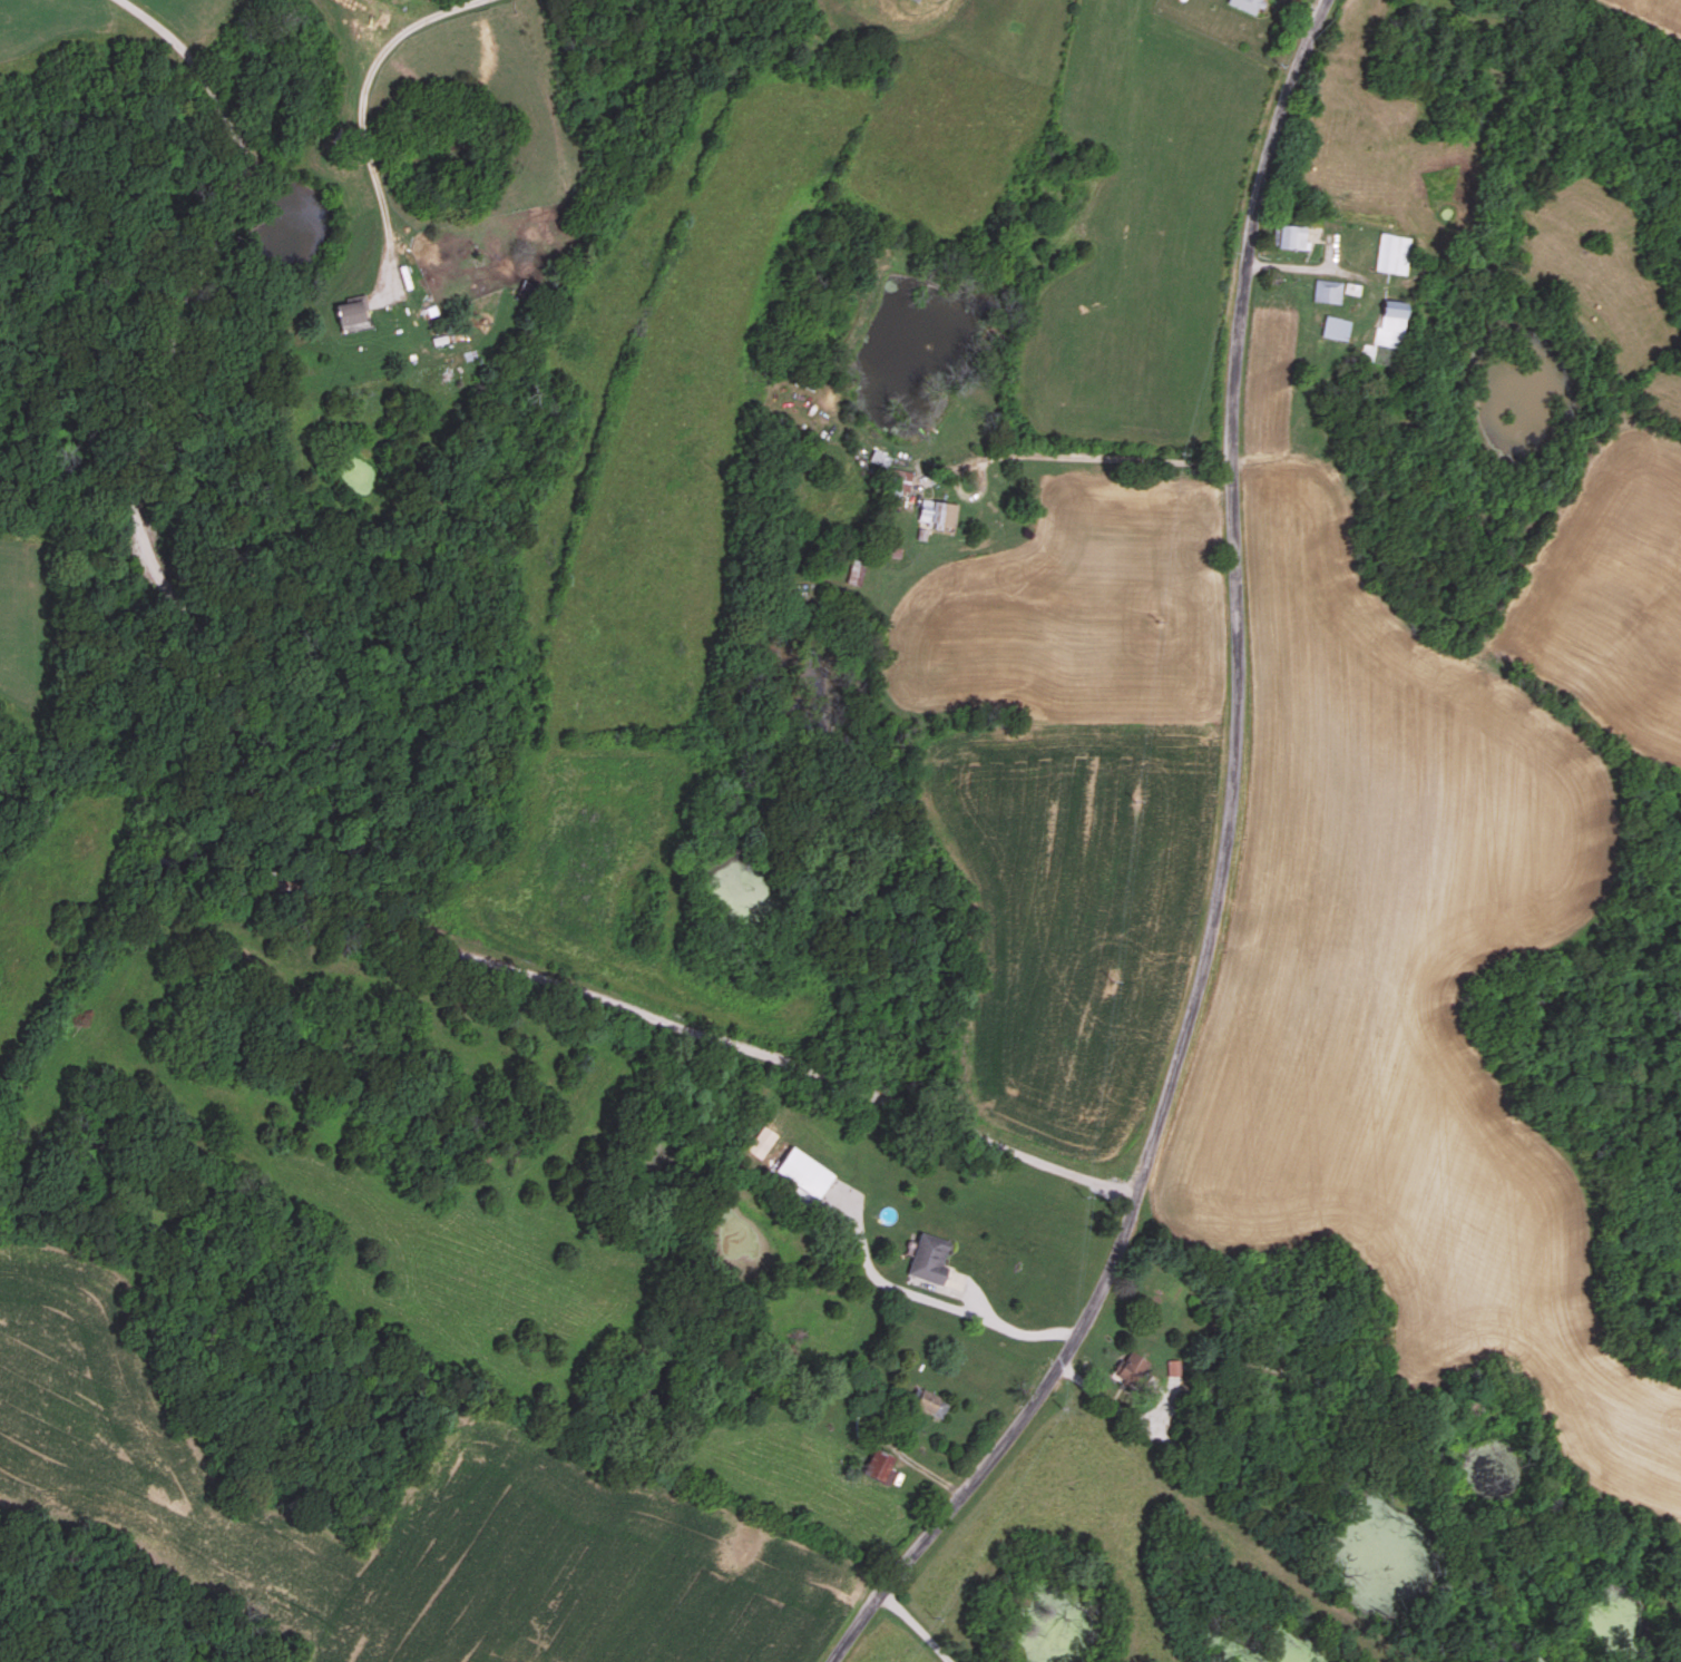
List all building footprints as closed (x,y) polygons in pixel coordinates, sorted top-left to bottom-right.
[(1230,5),(1262,15),(1267,0),(1232,0),(1230,5)] [(1311,248),(1311,225),(1277,225),(1277,248),(1311,248)] [(1409,275),(1413,237),(1382,233),(1377,271),(1409,275)] [(519,296),(532,302),(539,286),(525,280),(519,296)] [(1342,303),(1343,281),(1315,280),(1314,302),(1342,303)] [(345,325),(370,322),(367,298),(342,301),(345,325)] [(1379,349),(1369,348),(1367,362),(1403,366),(1409,317),(1416,318),(1418,303),(1385,299),(1379,349)] [(1354,321),(1328,316),(1323,337),(1349,342),(1354,321)] [(873,464),(890,470),(894,457),(877,452),(873,464)] [(960,505),(928,501),(925,522),(958,526),(960,505)] [(850,583),(862,586),(868,561),(856,558),(850,583)] [(841,1175),(798,1146),(781,1172),(824,1201),(841,1175)] [(949,1284),(952,1269),(946,1268),(951,1242),(923,1237),(915,1277),(949,1284)] [(1135,1388),(1156,1367),(1138,1349),(1117,1370),(1135,1388)] [(917,1404),(947,1419),(956,1402),(926,1387),(917,1404)] [(898,1457),(880,1447),(868,1470),(886,1479),(898,1457)]
